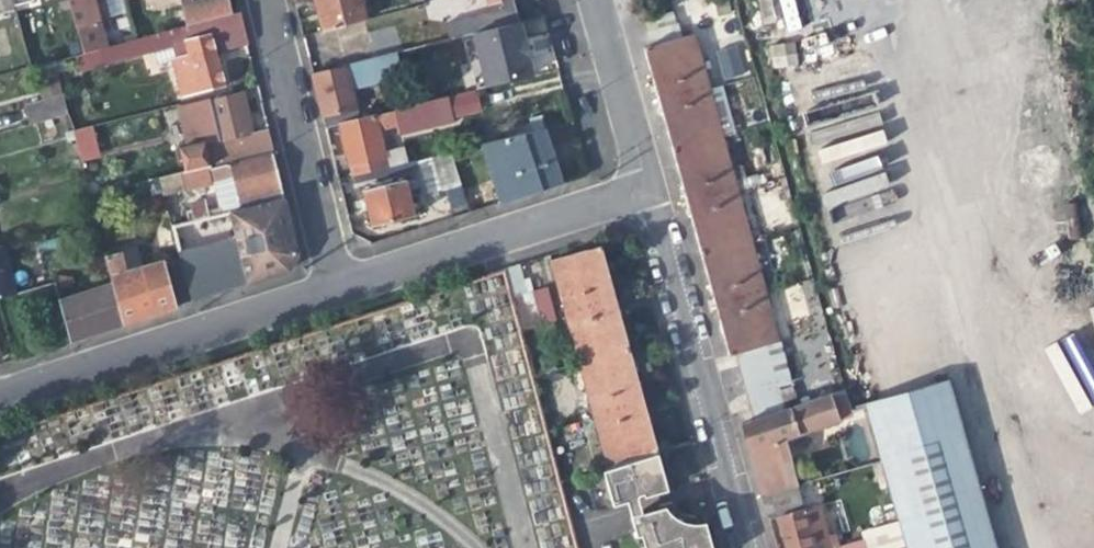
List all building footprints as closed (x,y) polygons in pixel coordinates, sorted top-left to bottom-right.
[(12,7),(10,0),(0,0),(0,14),(13,11),(12,7)] [(75,24),(79,24),(86,48),(108,44),(100,18),(109,15),(104,0),(69,0),(75,24)] [(185,25),(208,19),(230,12),(228,0),(196,0),(180,4),(185,25)] [(317,10),(322,30),(365,19),(360,0),(314,0),(317,10)] [(474,33),(516,22),(510,0),(486,0),(490,16),(454,25),(457,37),(474,33)] [(729,8),(727,0),(703,0),(708,14),(729,8)] [(787,33),(801,28),(793,0),(777,0),(787,33)] [(211,32),(243,23),(239,10),(230,12),(208,19),(211,32)] [(218,60),(211,32),(208,19),(185,25),(170,29),(131,39),(122,41),(126,55),(174,41),(178,57),(173,58),(182,93),(224,82),(218,60)] [(735,349),(753,419),(782,409),(773,375),(784,372),(691,33),(680,35),(676,21),(647,28),(652,43),(642,46),(649,71),(666,135),(691,224),(696,243),(711,299),(718,322),(726,351),(735,349)] [(523,46),(516,22),(474,33),(485,84),(530,74),(523,46)] [(117,43),(122,41),(131,39),(128,26),(114,29),(117,43)] [(772,68),(797,64),(793,42),(769,46),(772,68)] [(720,78),(745,76),(742,44),(717,46),(720,78)] [(316,93),(321,116),(336,112),(351,108),(345,81),(384,71),(381,56),(311,74),(316,93)] [(31,66),(40,101),(62,95),(61,91),(53,60),(31,66)] [(260,95),(257,83),(241,87),(237,88),(238,91),(208,99),(207,96),(179,103),(188,139),(178,141),(185,172),(207,166),(273,150),(267,127),(252,130),(248,115),(244,98),(248,98),(260,95)] [(363,96),(368,116),(393,110),(388,90),(363,96)] [(67,114),(62,95),(40,101),(23,105),(28,125),(67,114)] [(442,97),(393,110),(368,116),(339,124),(337,124),(343,148),(348,166),(351,165),(354,176),(383,168),(374,132),(391,127),(394,135),(448,121),(442,97)] [(339,124),(336,112),(321,116),(324,128),(337,124),(339,124)] [(91,126),(71,131),(77,157),(83,180),(103,174),(91,126)] [(481,145),(497,203),(559,184),(551,156),(544,129),(481,145)] [(449,152),(439,155),(431,157),(439,193),(458,187),(449,152)] [(208,169),(207,166),(185,172),(167,176),(145,181),(150,199),(211,184),(219,213),(283,198),(276,171),(272,154),(208,169)] [(367,228),(409,217),(400,181),(359,191),(363,209),(367,228)] [(171,225),(181,263),(191,300),(287,271),(296,254),(287,218),(283,198),(219,213),(208,216),(188,220),(171,225)] [(187,213),(188,220),(208,216),(204,200),(190,203),(192,213),(187,213)] [(0,245),(0,297),(13,294),(0,245)] [(604,461),(655,446),(645,411),(632,360),(617,306),(607,269),(601,245),(550,259),(604,461)] [(102,256),(108,281),(119,323),(154,312),(191,300),(181,263),(164,267),(163,260),(139,266),(133,248),(102,256)] [(516,264),(503,268),(511,298),(524,294),(516,264)] [(93,331),(119,323),(108,281),(58,298),(69,338),(93,331)] [(547,285),(531,290),(541,324),(557,319),(547,285)] [(907,547),(993,547),(945,379),(866,402),(907,547)] [(827,394),(782,409),(753,419),(739,424),(743,438),(751,468),(782,459),(775,438),(835,418),(827,394)] [(661,478),(662,472),(660,463),(656,450),(600,467),(611,508),(637,501),(640,497),(664,490),(661,478)] [(788,457),(782,459),(751,468),(757,490),(795,480),(788,457)] [(801,504),(795,480),(757,490),(764,514),(801,504)] [(820,541),(824,534),(817,507),(811,508),(810,503),(776,513),(782,535),(786,547),(822,547),(820,541)] [(643,547),(711,547),(709,540),(702,516),(690,517),(686,516),(681,514),(678,512),(673,505),(631,516),(637,538),(640,537),(643,547)] [(903,546),(897,522),(871,530),(876,547),(896,547),(903,546)] [(859,538),(832,546),(832,547),(862,547),(859,538)]
